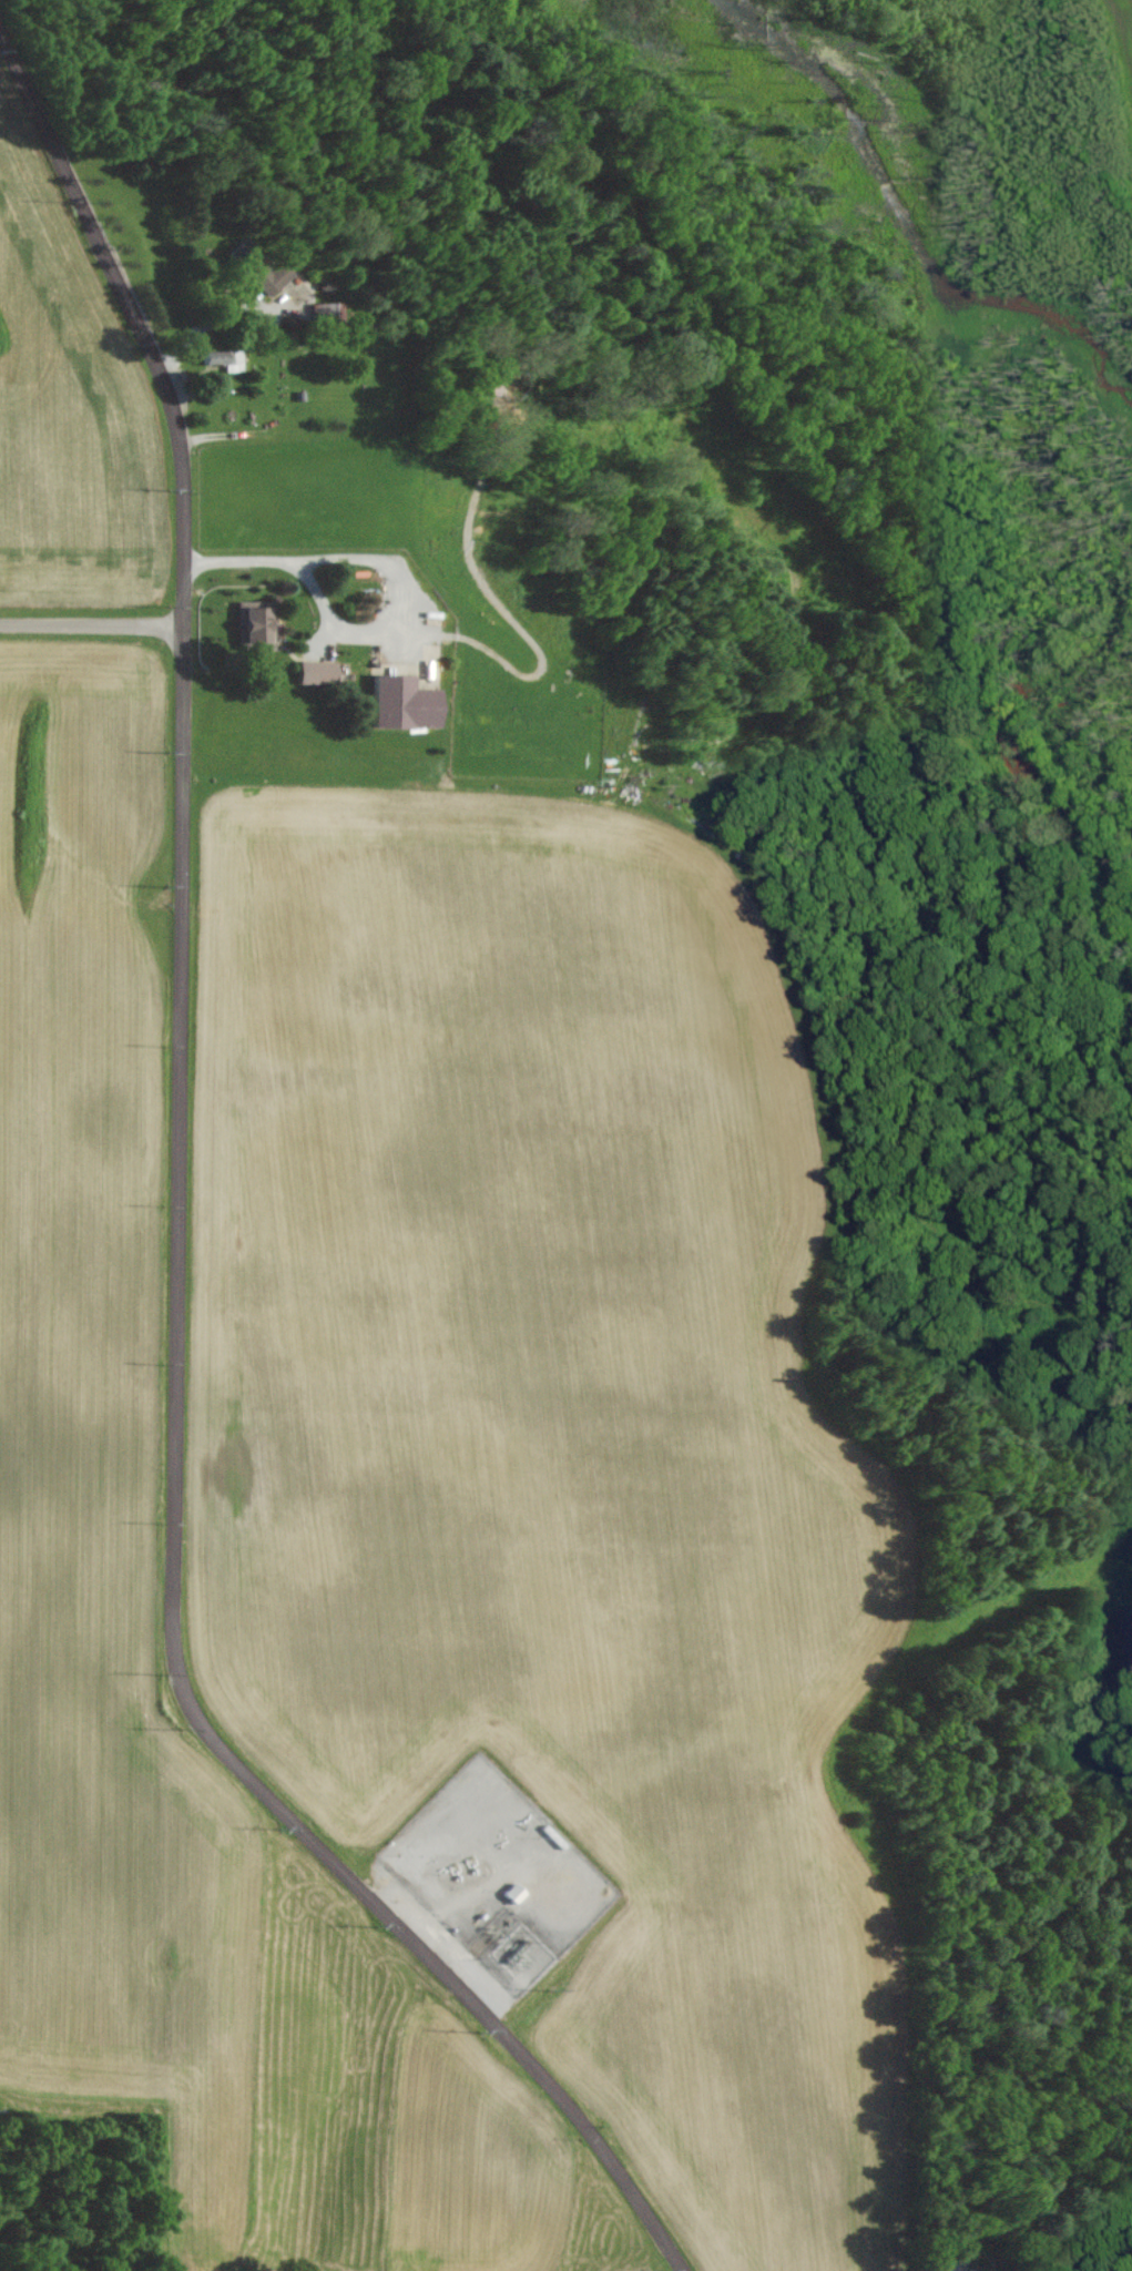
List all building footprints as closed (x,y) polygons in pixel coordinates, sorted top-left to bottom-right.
[(269,270),(258,258),(244,270),(268,296),(294,272),(282,259),(269,270)] [(331,302),(309,303),(309,321),(331,321),(331,302)] [(225,363),(225,371),(242,371),(241,349),(201,350),(202,364),(225,363)] [(273,646),(273,617),(266,617),(266,607),(242,607),(241,646),(273,646)] [(298,683),(335,684),(335,661),(299,660),(298,683)] [(371,727),(436,728),(437,688),(410,688),(411,675),(372,674),(371,727)] [(503,1892),(513,1903),(524,1892),(513,1882),(503,1892)]
